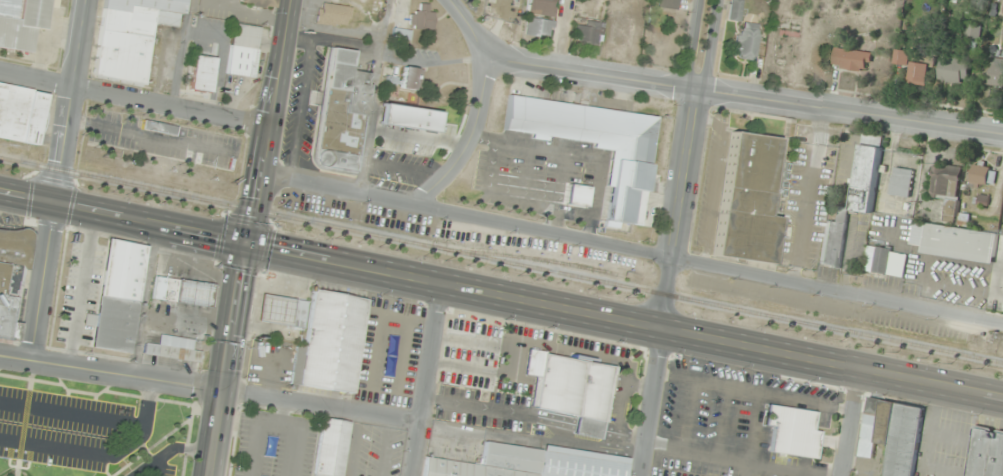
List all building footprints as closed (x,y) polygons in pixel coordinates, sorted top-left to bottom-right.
[(31,53),(35,28),(45,30),(48,5),(56,6),(57,0),(0,0),(0,49),(31,53)] [(152,23),(181,27),(184,0),(104,0),(94,78),(144,84),(152,23)] [(239,3),(273,10),(275,0),(240,0),(239,3)] [(555,11),(554,0),(531,0),(532,13),(555,11)] [(660,8),(680,9),(681,0),(660,0),(660,8)] [(730,20),(741,21),(744,0),(732,0),(730,20)] [(349,7),(317,2),(314,22),(346,26),(349,7)] [(420,9),(408,14),(414,32),(435,25),(428,4),(419,7),(420,9)] [(637,25),(621,15),(609,36),(624,45),(637,25)] [(551,38),(554,21),(528,17),(525,34),(551,38)] [(577,43),(603,43),(603,20),(577,20),(577,43)] [(761,24),(743,22),(738,57),(756,59),(761,24)] [(226,74),(253,77),(260,27),(233,23),(226,74)] [(968,38),(979,39),(980,27),(969,26),(968,38)] [(410,32),(395,30),(394,37),(409,39),(410,32)] [(368,73),(351,71),(353,50),(326,47),(313,168),(357,173),(368,73)] [(910,66),(908,82),(928,84),(931,58),(911,57),(912,52),(897,50),(896,65),(910,66)] [(870,69),(870,51),(833,51),(833,69),(870,69)] [(209,92),(215,58),(195,54),(188,88),(209,92)] [(990,58),(988,86),(1002,87),(1002,59),(990,58)] [(941,82),(969,82),(969,60),(941,60),(941,82)] [(417,90),(419,69),(403,67),(400,88),(417,90)] [(0,83),(0,137),(39,144),(49,92),(0,83)] [(656,115),(509,96),(505,132),(614,145),(604,221),(630,224),(634,191),(646,192),(656,115)] [(177,134),(177,124),(143,122),(142,132),(177,134)] [(715,255),(773,262),(779,217),(769,216),(779,137),(731,131),(715,255)] [(858,145),(851,210),(873,213),(880,147),(858,145)] [(960,196),(960,166),(934,167),(934,197),(960,196)] [(994,166),(971,166),(971,187),(994,187),(994,166)] [(909,198),(914,171),(894,168),(889,194),(909,198)] [(957,217),(958,201),(946,200),(946,217),(957,217)] [(849,208),(839,207),(837,222),(826,221),(820,264),(840,267),(849,208)] [(920,253),(993,263),(997,234),(914,221),(910,245),(921,246),(920,253)] [(25,270),(30,270),(34,229),(0,225),(0,339),(17,341),(25,270)] [(147,244),(108,239),(98,315),(87,314),(85,325),(95,326),(92,347),(133,352),(147,244)] [(907,253),(867,246),(862,270),(902,278),(907,253)] [(212,308),(215,284),(156,275),(152,299),(212,308)] [(258,321),(307,328),(305,345),(296,344),(291,385),(354,393),(366,298),(313,291),(312,301),(261,294),(258,321)] [(194,337),(159,336),(159,343),(145,343),(144,359),(201,361),(201,350),(193,350),(194,337)] [(574,434),(603,439),(614,365),(541,353),(533,408),(578,415),(574,434)] [(873,460),(876,445),(888,447),(884,475),(914,475),(924,407),(867,398),(858,458),(873,460)] [(820,431),(813,430),(815,411),(767,404),(764,424),(773,425),(770,453),(817,459),(820,431)] [(322,418),(315,475),(342,475),(349,421),(322,418)] [(974,428),(967,475),(1002,475),(1002,432),(974,428)] [(544,446),(543,449),(484,441),(481,464),(426,457),(423,475),(626,475),(629,457),(544,446)]
